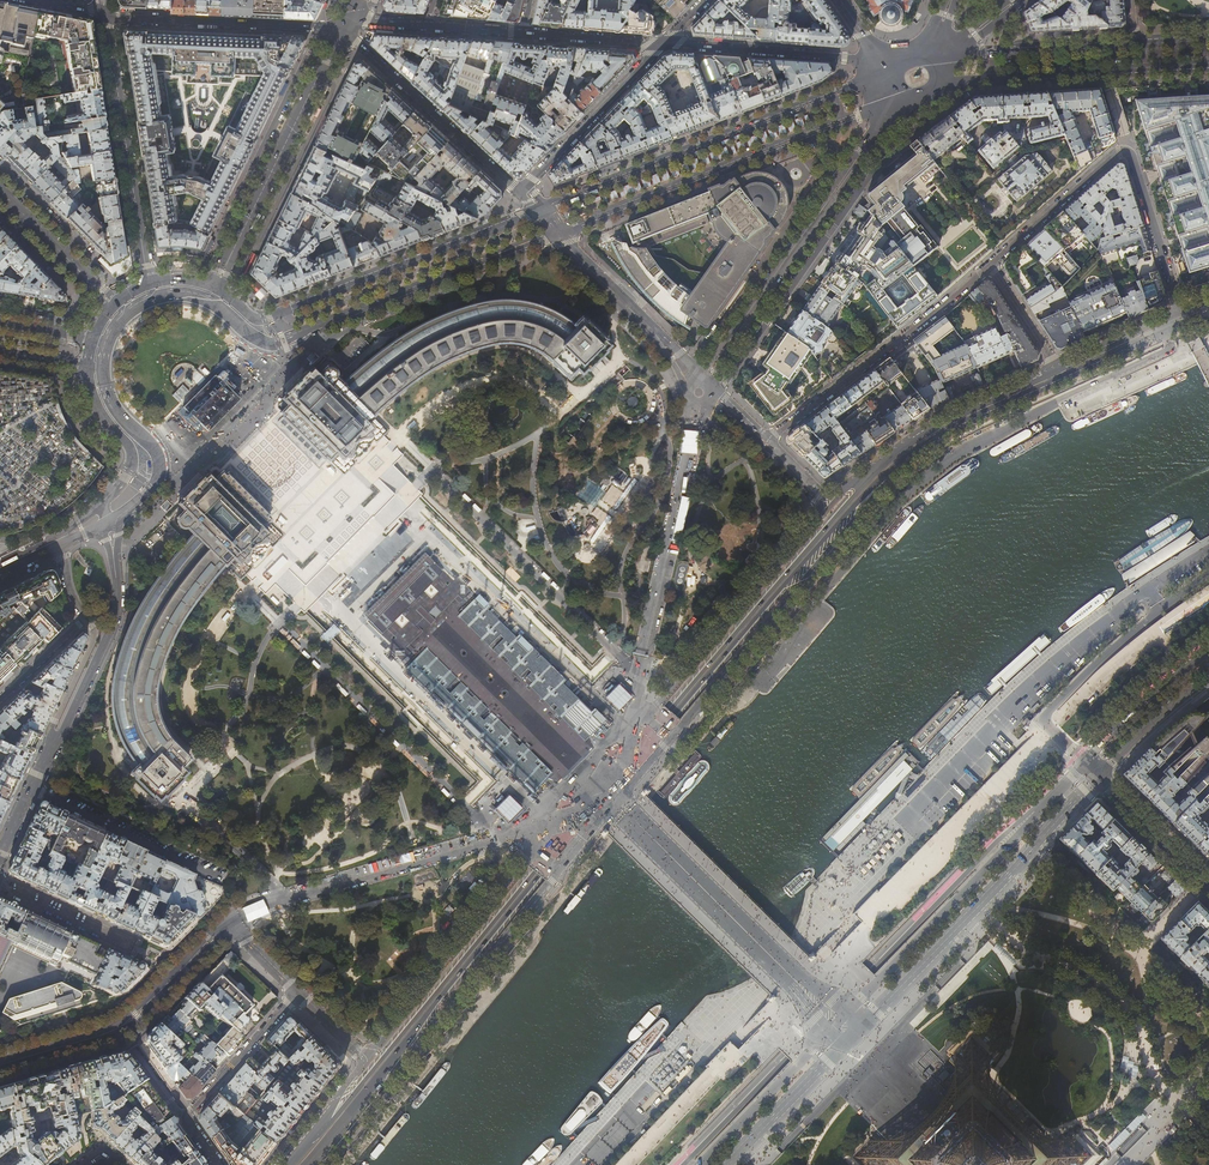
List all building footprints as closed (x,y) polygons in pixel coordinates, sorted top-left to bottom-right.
[(148,7),(155,7),(166,8),(172,8),(173,0),(150,0),(148,7)] [(197,0),(173,0),(172,8),(172,13),(177,13),(184,13),(197,14),(197,0)] [(197,14),(203,14),(209,14),(210,0),(197,0),(197,14)] [(209,14),(214,15),(221,15),(222,0),(210,0),(209,14)] [(236,2),(235,1),(235,0),(222,0),(221,15),(227,15),(236,16),(236,2)] [(240,16),(247,16),(254,16),(254,0),(241,0),(240,16)] [(254,16),(269,17),(285,18),(286,0),(254,0),(254,16)] [(294,0),(286,0),(285,18),(302,18),(316,19),(318,15),(325,2),(320,0),(306,0),(305,3),(294,3),(294,0)] [(384,3),(387,10),(402,11),(416,13),(421,0),(385,0),(384,3)] [(416,13),(421,13),(425,13),(429,0),(421,0),(416,13)] [(453,15),(460,0),(445,0),(441,11),(444,14),(453,15)] [(453,15),(463,16),(481,17),(488,18),(495,3),(497,0),(460,0),(453,15)] [(523,0),(508,0),(504,7),(495,3),(488,18),(487,19),(497,20),(511,21),(515,22),(518,19),(522,5),(523,0)] [(537,6),(533,23),(540,24),(546,10),(544,9),(546,5),(548,6),(550,2),(548,1),(548,0),(538,0),(537,6)] [(561,1),(560,3),(556,3),(551,0),(550,2),(548,6),(548,7),(550,8),(550,10),(548,11),(546,10),(540,24),(553,25),(564,26),(565,15),(572,0),(561,0),(561,1)] [(565,15),(564,26),(574,27),(584,28),(585,11),(575,11),(580,0),(572,0),(565,15)] [(588,12),(585,11),(584,28),(605,29),(621,31),(628,18),(628,8),(630,7),(634,3),(634,2),(635,0),(619,0),(618,9),(597,7),(598,0),(589,0),(588,12)] [(682,0),(656,0),(675,18),(682,11),(687,5),(684,2),(682,0)] [(718,1),(730,12),(743,25),(745,27),(752,19),(748,15),(747,15),(746,15),(740,9),(749,0),(720,0),(718,1)] [(817,19),(830,9),(824,0),(805,0),(808,3),(806,4),(804,4),(800,4),(798,5),(797,5),(795,7),(794,8),(789,8),(790,0),(780,0),(780,8),(779,11),(788,12),(789,11),(798,12),(800,12),(809,6),(817,19)] [(870,3),(868,5),(874,14),(879,11),(880,11),(880,13),(880,14),(880,16),(881,18),(880,18),(881,19),(882,19),(882,21),(883,22),(885,23),(886,23),(887,24),(887,25),(889,25),(889,24),(890,24),(890,25),(892,24),(895,24),(897,23),(897,24),(898,23),(899,22),(901,20),(901,19),(902,18),(903,17),(904,15),(903,15),(903,12),(903,10),(903,9),(908,11),(912,0),(868,0),(870,3)] [(1036,4),(1050,14),(1051,14),(1064,4),(1069,8),(1060,21),(1072,29),(1072,31),(1085,30),(1107,28),(1107,26),(1087,11),(1071,0),(1041,0),(1036,4)] [(1087,11),(1091,2),(1089,0),(1071,0),(1087,11)] [(1091,2),(1087,11),(1107,26),(1107,28),(1122,27),(1124,24),(1123,11),(1123,0),(1092,0),(1091,2)] [(724,18),(730,12),(718,1),(714,6),(705,15),(715,24),(720,19),(721,19),(722,18),(723,18),(724,18)] [(9,43),(7,52),(28,56),(29,51),(24,50),(27,38),(32,39),(34,39),(40,10),(27,7),(13,5),(0,2),(0,41),(9,43)] [(648,7),(647,6),(646,5),(644,3),(642,3),(634,2),(634,3),(630,7),(637,12),(639,10),(640,9),(641,9),(641,8),(642,8),(642,9),(643,9),(643,10),(644,11),(646,11),(650,13),(650,11),(650,10),(648,7)] [(1044,16),(1050,14),(1036,4),(1030,9),(1023,14),(1031,34),(1072,31),(1072,29),(1060,21),(1055,17),(1044,22),(1043,21),(1042,19),(1042,18),(1044,16)] [(840,23),(830,9),(817,19),(809,6),(800,12),(798,12),(797,25),(797,29),(810,30),(809,45),(826,46),(840,47),(840,46),(844,46),(846,45),(847,44),(849,43),(849,41),(849,40),(849,38),(848,37),(846,34),(847,34),(840,23)] [(637,32),(652,34),(652,30),(653,20),(653,15),(650,13),(646,11),(644,11),(643,10),(643,9),(642,9),(642,8),(641,8),(641,9),(640,9),(639,10),(637,12),(630,7),(628,8),(628,18),(621,31),(637,32)] [(779,11),(780,8),(769,7),(768,18),(767,19),(766,20),(752,19),(745,27),(749,31),(758,31),(757,39),(760,41),(767,42),(777,42),(779,22),(779,19),(779,11)] [(45,11),(40,10),(35,37),(61,43),(70,94),(99,89),(98,82),(96,67),(91,39),(89,27),(86,24),(86,23),(80,22),(80,18),(69,16),(57,13),(45,11)] [(797,25),(798,12),(789,11),(788,12),(779,11),(779,19),(781,19),(781,23),(779,22),(777,42),(793,44),(809,45),(810,30),(797,29),(797,25)] [(715,24),(705,15),(691,30),(694,37),(704,37),(714,38),(715,25),(715,24)] [(722,26),(715,25),(714,38),(723,39),(733,39),(734,24),(727,23),(725,23),(724,24),(722,24),(722,26)] [(737,24),(734,24),(733,39),(744,40),(760,41),(757,39),(749,31),(745,27),(743,25),(743,27),(740,27),(740,25),(739,25),(738,24),(737,24)] [(237,129),(231,126),(247,93),(245,92),(229,126),(229,125),(215,155),(207,173),(208,173),(217,156),(223,158),(212,182),(201,177),(193,192),(204,198),(193,221),(184,219),(183,222),(210,235),(212,231),(211,230),(212,228),(229,195),(242,168),(243,168),(250,153),(257,139),(256,139),(283,83),(287,76),(288,76),(292,68),(280,62),(279,63),(272,60),(270,56),(270,47),(276,47),(278,47),(283,47),(284,35),(263,34),(263,35),(252,35),(216,33),(182,32),(157,31),(148,31),(148,30),(148,29),(129,29),(129,30),(128,31),(127,32),(126,33),(125,33),(134,88),(140,123),(139,123),(144,152),(150,186),(156,226),(163,225),(162,221),(178,218),(178,217),(180,215),(177,192),(174,192),(171,175),(174,175),(172,165),(169,163),(168,152),(176,151),(175,149),(176,148),(175,138),(172,138),(170,128),(173,128),(171,117),(170,117),(170,115),(164,75),(163,75),(169,115),(162,116),(160,106),(162,103),(157,71),(156,65),(154,63),(153,55),(153,53),(174,54),(174,65),(169,65),(169,71),(174,72),(174,73),(189,73),(189,81),(220,83),(220,75),(235,75),(241,75),(241,56),(256,57),(266,71),(264,75),(237,129)] [(419,36),(396,34),(376,33),(373,39),(371,43),(385,56),(401,71),(407,59),(408,58),(403,53),(404,53),(405,52),(405,51),(406,50),(406,49),(412,49),(419,36)] [(284,35),(283,47),(278,47),(278,48),(280,49),(280,50),(276,50),(276,47),(270,47),(270,56),(272,60),(279,63),(280,62),(294,35),(288,35),(284,35)] [(298,36),(294,35),(280,62),(292,68),(296,59),(303,46),(306,40),(304,36),(298,36)] [(426,36),(419,36),(412,49),(417,52),(416,54),(420,56),(421,54),(426,57),(427,55),(428,52),(429,50),(430,49),(428,49),(427,50),(425,49),(427,46),(430,48),(436,37),(426,36)] [(453,38),(436,37),(430,48),(430,49),(429,50),(432,50),(432,54),(428,52),(427,55),(434,60),(435,59),(436,58),(436,55),(440,55),(440,56),(441,56),(446,57),(453,58),(453,57),(458,58),(457,61),(456,61),(454,62),(451,69),(461,73),(464,63),(468,52),(473,40),(453,38)] [(478,40),(473,40),(468,52),(478,55),(478,56),(479,57),(482,58),(482,57),(488,59),(489,58),(489,57),(495,41),(490,41),(478,40)] [(502,42),(495,41),(489,57),(507,63),(514,42),(502,42)] [(505,70),(521,77),(520,77),(521,78),(521,77),(533,82),(534,80),(548,45),(540,44),(522,43),(514,42),(507,63),(507,64),(505,70)] [(562,46),(548,45),(534,80),(544,84),(552,65),(555,65),(556,65),(557,64),(557,63),(560,64),(561,65),(561,66),(562,67),(556,82),(565,85),(567,80),(570,72),(571,68),(573,61),(573,60),(574,47),(562,46)] [(581,47),(574,47),(573,60),(573,61),(574,61),(575,60),(577,60),(578,61),(575,69),(571,68),(570,72),(573,74),(578,75),(588,48),(581,47)] [(598,48),(588,48),(578,75),(580,76),(585,70),(587,71),(588,71),(589,70),(589,69),(596,69),(596,70),(598,72),(601,69),(607,63),(608,62),(609,59),(609,49),(598,48)] [(620,50),(609,49),(609,59),(612,63),(609,66),(607,63),(601,69),(604,72),(603,73),(601,73),(595,79),(593,77),(591,79),(591,80),(603,92),(620,75),(637,58),(634,51),(620,50)] [(174,65),(174,54),(153,53),(153,55),(154,63),(156,65),(157,71),(169,71),(169,65),(174,65)] [(698,66),(693,55),(682,54),(674,54),(663,58),(652,70),(638,84),(648,93),(652,89),(654,91),(651,95),(658,102),(660,108),(664,118),(668,116),(669,119),(665,121),(673,140),(683,136),(709,126),(719,122),(712,103),(708,104),(707,101),(711,100),(699,71),(697,72),(694,66),(698,66)] [(434,60),(427,55),(426,57),(425,58),(423,62),(418,71),(419,72),(419,73),(418,75),(416,74),(412,81),(419,88),(428,96),(436,79),(439,74),(435,72),(434,75),(431,73),(431,72),(430,72),(429,72),(429,73),(428,71),(429,71),(435,60),(434,60)] [(708,56),(693,55),(698,66),(699,71),(711,100),(712,103),(719,122),(730,118),(742,113),(724,67),(713,57),(708,56)] [(266,71),(256,57),(241,56),(241,75),(264,75),(266,71)] [(742,64),(740,58),(736,58),(713,57),(724,67),(742,113),(754,108),(758,107),(766,104),(759,87),(752,89),(751,87),(743,90),(739,78),(753,72),(749,61),(742,64)] [(493,60),(489,58),(488,59),(484,70),(475,99),(481,101),(490,75),(489,74),(493,61),(493,60)] [(415,63),(407,59),(401,71),(405,75),(412,81),(416,74),(418,71),(423,62),(421,61),(420,63),(416,61),(415,63)] [(748,59),(749,61),(753,72),(758,85),(763,83),(765,88),(763,89),(762,86),(759,87),(766,104),(773,101),(775,100),(782,97),(776,82),(774,76),(768,60),(760,60),(748,59)] [(367,64),(363,60),(355,61),(352,69),(347,80),(356,84),(358,81),(361,82),(369,66),(367,64)] [(821,64),(768,60),(774,76),(781,74),(781,73),(784,73),(783,74),(786,81),(783,82),(783,80),(781,79),(776,82),(782,97),(794,93),(821,82),(831,76),(835,74),(833,69),(832,65),(827,65),(821,64)] [(484,70),(464,63),(461,73),(452,96),(451,101),(450,104),(470,113),(472,106),(475,99),(484,70)] [(505,70),(507,64),(504,63),(502,64),(496,82),(492,81),(484,104),(488,105),(490,99),(491,99),(488,109),(490,109),(489,112),(490,112),(491,110),(494,102),(496,94),(497,91),(503,75),(505,70)] [(347,111),(346,123),(342,121),(339,126),(335,134),(329,146),(355,159),(359,153),(367,137),(368,134),(363,131),(373,125),(374,123),(375,121),(384,104),(387,99),(389,94),(392,87),(386,82),(376,72),(369,66),(361,82),(358,89),(354,96),(358,99),(350,105),(347,111)] [(452,96),(461,73),(451,69),(445,84),(445,85),(446,86),(445,88),(437,81),(438,79),(436,79),(428,96),(435,102),(443,110),(450,104),(451,101),(447,98),(451,94),(452,96)] [(580,76),(578,75),(573,74),(574,82),(575,83),(567,80),(565,85),(563,91),(567,96),(569,98),(584,112),(590,106),(599,96),(603,92),(591,80),(586,78),(584,81),(587,83),(589,83),(583,89),(582,88),(581,89),(582,90),(577,95),(574,92),(579,87),(578,85),(585,78),(580,76)] [(509,78),(503,75),(497,91),(500,92),(501,91),(504,93),(509,78)] [(356,84),(347,80),(342,88),(324,125),(315,144),(325,149),(327,145),(329,146),(335,134),(332,133),(336,125),(339,126),(342,121),(345,114),(342,113),(349,100),(352,101),(354,96),(358,89),(355,88),(356,84)] [(553,114),(557,117),(556,118),(556,121),(557,122),(566,130),(575,121),(584,112),(569,98),(568,101),(565,98),(567,96),(563,91),(565,85),(556,82),(554,85),(555,86),(538,103),(546,111),(551,116),(553,114)] [(651,95),(648,93),(638,84),(629,93),(619,104),(636,120),(640,116),(641,115),(635,109),(644,100),(651,106),(653,111),(660,108),(658,102),(651,95)] [(392,87),(389,94),(392,96),(389,99),(387,99),(384,104),(389,109),(404,123),(404,122),(409,117),(406,115),(408,113),(411,116),(416,109),(405,99),(392,87)] [(101,102),(99,89),(70,94),(60,96),(60,99),(61,100),(63,100),(63,104),(79,101),(81,114),(66,117),(66,119),(64,119),(63,121),(64,123),(74,122),(104,117),(101,102)] [(1113,136),(1113,135),(1114,135),(1111,125),(1104,100),(1100,89),(1077,90),(1059,92),(1046,93),(1051,104),(1053,107),(1054,110),(1062,110),(1062,113),(1063,115),(1057,117),(1062,129),(1065,127),(1067,132),(1064,134),(1064,135),(1067,141),(1070,140),(1072,144),(1069,145),(1079,171),(1081,170),(1081,168),(1086,166),(1085,165),(1085,164),(1092,161),(1096,157),(1095,155),(1098,154),(1100,154),(1103,151),(1102,148),(1109,146),(1109,145),(1111,144),(1113,143),(1114,141),(1114,140),(1114,138),(1113,136)] [(1028,137),(1030,143),(1030,144),(1031,144),(1064,135),(1064,134),(1062,129),(1057,117),(1054,110),(1053,107),(1049,109),(1049,105),(1051,104),(1046,93),(1038,93),(1027,94),(1028,105),(1031,105),(1031,108),(1028,108),(1029,119),(1048,117),(1050,124),(1043,126),(1043,124),(1040,124),(1041,126),(1027,130),(1027,131),(1028,131),(1029,136),(1028,137)] [(526,105),(496,94),(494,102),(499,104),(496,111),(491,110),(490,112),(487,121),(491,123),(494,124),(496,118),(512,123),(509,132),(512,133),(515,134),(520,121),(516,119),(519,111),(523,113),(524,112),(526,105)] [(1015,95),(1001,96),(1002,106),(1005,106),(1006,110),(1002,110),(1003,124),(1009,124),(1009,120),(1029,119),(1028,108),(1023,109),(1023,105),(1028,105),(1027,94),(1015,95)] [(975,97),(969,102),(975,110),(978,108),(980,108),(980,111),(978,113),(984,122),(997,121),(997,124),(1003,124),(1002,110),(998,110),(998,107),(1002,106),(1001,96),(989,96),(975,97)] [(1198,97),(1136,102),(1138,106),(1137,106),(1158,174),(1189,273),(1208,266),(1208,96),(1198,97)] [(46,118),(43,99),(29,102),(30,106),(33,128),(40,127),(49,125),(48,118),(47,117),(46,118)] [(17,109),(15,102),(3,104),(4,109),(3,109),(4,111),(11,110),(17,109)] [(971,113),(975,110),(969,102),(960,109),(949,117),(955,125),(957,124),(960,126),(959,129),(966,138),(964,140),(968,144),(973,140),(968,133),(984,122),(978,113),(974,116),(971,113)] [(383,120),(389,109),(384,104),(375,121),(378,123),(377,125),(374,123),(373,125),(370,130),(385,144),(392,136),(396,131),(383,120)] [(477,121),(480,118),(470,113),(450,104),(443,110),(458,123),(470,135),(479,125),(476,122),(477,121)] [(630,125),(636,120),(619,104),(610,113),(599,124),(605,130),(608,127),(610,129),(608,132),(614,138),(620,133),(616,129),(618,127),(619,128),(623,124),(621,123),(625,120),(630,125)] [(5,158),(7,156),(9,156),(10,151),(3,144),(6,141),(11,145),(13,131),(33,128),(30,106),(23,108),(25,118),(13,121),(11,110),(4,111),(3,111),(1,112),(0,113),(0,132),(3,134),(2,139),(0,138),(0,162),(5,158)] [(489,112),(472,106),(470,113),(480,118),(484,120),(487,121),(490,112),(489,112)] [(664,118),(660,108),(653,111),(659,127),(647,131),(641,115),(640,116),(636,120),(648,150),(661,145),(673,140),(665,121),(664,118)] [(218,110),(217,109),(208,128),(209,129),(218,110)] [(416,109),(411,116),(409,117),(404,122),(414,132),(414,133),(415,134),(404,145),(406,146),(404,148),(392,136),(385,144),(380,149),(376,153),(379,155),(379,154),(389,164),(389,167),(392,169),(398,163),(418,141),(433,125),(430,122),(421,114),(416,109)] [(526,111),(524,112),(523,113),(520,121),(515,134),(518,136),(520,131),(530,136),(531,135),(533,138),(529,141),(544,148),(547,150),(557,140),(566,130),(557,122),(554,125),(552,123),(554,121),(554,118),(551,116),(546,111),(541,116),(541,119),(542,120),(538,124),(528,116),(529,113),(526,111)] [(104,123),(104,117),(74,122),(75,128),(41,133),(41,135),(44,138),(59,136),(76,134),(87,132),(105,129),(104,123)] [(956,127),(955,125),(949,117),(942,122),(927,134),(917,141),(933,161),(960,139),(962,141),(964,140),(966,138),(959,129),(958,129),(955,131),(953,129),(955,127),(956,127)] [(491,123),(487,121),(484,120),(479,125),(470,135),(480,144),(492,155),(500,145),(504,141),(488,127),(491,123)] [(648,150),(636,120),(630,125),(635,137),(632,138),(631,137),(631,136),(630,136),(627,137),(627,138),(627,139),(623,141),(621,135),(623,134),(622,131),(620,133),(614,138),(623,160),(635,155),(648,150)] [(605,134),(604,133),(606,131),(605,130),(599,124),(590,133),(580,143),(589,151),(592,150),(594,154),(592,154),(598,170),(611,164),(623,160),(614,138),(608,132),(607,132),(605,134)] [(1009,125),(1009,124),(1003,124),(1003,130),(1005,131),(1010,138),(1012,140),(1018,148),(1021,150),(1028,148),(1023,129),(1022,130),(1021,131),(1019,132),(1018,133),(1017,133),(1016,133),(1014,133),(1012,132),(1011,131),(1010,129),(1009,127),(1009,126),(1009,125)] [(398,163),(392,169),(388,173),(392,175),(405,182),(410,184),(414,179),(416,177),(438,153),(442,148),(449,140),(441,132),(433,125),(418,141),(429,151),(426,155),(425,155),(424,155),(408,172),(398,163)] [(11,145),(10,151),(9,156),(7,156),(5,158),(20,173),(31,184),(46,169),(51,163),(58,156),(57,150),(58,149),(58,147),(56,147),(56,143),(60,143),(59,136),(44,138),(41,135),(41,133),(40,127),(33,128),(13,131),(11,145)] [(107,140),(105,129),(87,132),(90,154),(109,151),(107,140)] [(506,140),(512,133),(509,132),(503,129),(501,135),(506,140)] [(1007,141),(1010,138),(1005,131),(1001,134),(1001,133),(1000,133),(999,133),(998,133),(998,134),(991,139),(988,137),(983,141),(985,144),(985,145),(978,151),(993,169),(1018,148),(1012,140),(1009,143),(1007,141)] [(80,156),(76,134),(59,136),(60,142),(65,141),(67,144),(66,145),(65,146),(66,147),(67,148),(68,149),(67,152),(62,153),(63,156),(65,159),(80,156)] [(380,149),(367,137),(359,153),(365,158),(367,163),(372,157),(368,153),(370,151),(375,155),(376,153),(380,149)] [(537,160),(547,150),(544,148),(529,141),(525,139),(519,145),(520,147),(512,156),(500,145),(492,155),(496,159),(507,169),(511,173),(513,170),(513,172),(514,173),(515,174),(516,175),(517,176),(519,176),(520,176),(521,175),(522,174),(523,172),(523,170),(526,172),(537,160)] [(450,171),(465,155),(457,148),(449,140),(442,148),(445,151),(444,152),(441,156),(438,153),(416,177),(420,180),(420,182),(416,187),(430,193),(437,185),(430,179),(443,164),(444,165),(444,164),(446,166),(446,167),(450,171)] [(936,164),(933,161),(917,141),(910,147),(916,154),(906,162),(919,178),(936,164)] [(592,154),(589,151),(580,143),(575,150),(569,156),(575,161),(579,167),(582,176),(590,173),(598,170),(592,154)] [(332,158),(325,154),(327,150),(325,149),(315,144),(311,152),(298,179),(292,191),(301,196),(304,197),(305,193),(313,197),(311,201),(319,205),(318,206),(324,210),(327,212),(336,218),(343,223),(346,224),(358,207),(359,205),(355,204),(355,203),(355,202),(354,201),(354,200),(353,199),(357,192),(365,197),(373,184),(383,170),(368,164),(366,167),(334,153),(332,158)] [(111,164),(109,151),(90,154),(80,156),(65,159),(70,168),(89,165),(90,167),(92,181),(97,180),(113,177),(111,164)] [(1011,195),(1017,201),(1021,197),(1022,197),(1023,196),(1046,177),(1047,176),(1052,171),(1046,165),(1047,164),(1039,155),(1039,156),(1037,153),(1036,153),(1036,154),(1025,156),(998,179),(1003,186),(1003,187),(1004,187),(1010,194),(1009,194),(1010,195),(1011,195)] [(59,155),(58,156),(51,163),(66,177),(60,183),(46,169),(31,184),(40,193),(50,203),(73,180),(75,177),(71,170),(70,168),(65,159),(63,156),(61,158),(59,155)] [(474,177),(481,169),(472,161),(465,155),(450,171),(451,171),(456,175),(457,175),(458,176),(458,177),(459,177),(446,191),(438,184),(437,185),(431,191),(433,193),(432,194),(444,200),(447,198),(450,200),(448,202),(450,203),(455,198),(462,191),(466,186),(472,179),(469,177),(471,175),(472,175),(474,177)] [(572,180),(582,176),(579,167),(575,161),(569,156),(560,164),(549,176),(555,186),(572,180)] [(919,178),(906,162),(902,166),(893,173),(906,188),(919,178)] [(1106,173),(1094,184),(1104,196),(1112,188),(1116,190),(1119,199),(1120,199),(1123,198),(1134,195),(1129,180),(1124,164),(1119,163),(1106,173)] [(925,183),(940,169),(936,164),(921,178),(925,183)] [(75,177),(73,180),(76,183),(80,183),(79,181),(80,181),(78,170),(77,169),(71,170),(75,177)] [(481,169),(474,177),(472,179),(466,186),(470,190),(475,185),(476,186),(477,186),(479,184),(485,190),(479,196),(480,196),(492,207),(496,203),(502,196),(502,189),(493,181),(481,169)] [(388,173),(383,170),(373,184),(377,186),(382,179),(384,178),(389,181),(392,175),(388,173)] [(640,245),(639,242),(646,239),(649,247),(707,225),(705,219),(706,218),(705,216),(708,215),(712,223),(713,222),(714,223),(715,226),(716,228),(716,230),(719,234),(721,236),(724,239),(729,241),(730,242),(694,294),(687,289),(685,292),(674,282),(667,276),(664,272),(660,268),(657,263),(653,257),(652,255),(642,255),(629,251),(630,252),(628,253),(626,250),(616,246),(612,243),(616,252),(620,258),(626,269),(633,279),(638,284),(643,289),(647,294),(651,298),(659,304),(671,314),(672,313),(687,323),(691,317),(706,327),(707,327),(708,327),(765,245),(764,244),(764,242),(765,241),(772,235),(771,234),(775,232),(773,230),(775,228),(778,225),(780,223),(784,218),(786,215),(787,212),(788,206),(788,203),(788,200),(787,197),(786,194),(785,191),(784,188),(782,186),(780,183),(778,181),(776,179),(773,178),(770,176),(765,174),(761,173),(758,173),(756,173),(753,174),(751,174),(749,175),(744,177),(739,180),(736,182),(734,180),(731,183),(730,182),(723,188),(723,187),(722,188),(721,188),(720,187),(719,187),(709,190),(711,193),(643,219),(626,226),(633,244),(637,242),(638,246),(640,245)] [(918,227),(904,209),(905,208),(901,204),(902,202),(903,200),(903,199),(903,197),(903,196),(902,194),(906,191),(905,189),(906,188),(893,173),(868,192),(867,194),(866,196),(866,197),(866,199),(867,201),(867,202),(869,204),(866,205),(863,208),(868,211),(869,212),(871,216),(914,268),(938,248),(920,226),(918,227)] [(114,186),(113,177),(97,180),(98,186),(97,186),(99,197),(116,195),(114,186)] [(80,189),(76,183),(73,180),(50,203),(57,211),(66,219),(79,206),(71,198),(80,189)] [(413,185),(410,184),(405,182),(398,197),(414,205),(418,197),(436,206),(437,209),(434,215),(442,220),(446,230),(461,223),(478,217),(465,210),(459,213),(457,206),(452,204),(446,207),(444,203),(446,201),(444,200),(432,194),(430,193),(416,187),(413,185)] [(373,192),(377,186),(373,184),(365,197),(364,198),(367,200),(404,219),(410,223),(420,228),(423,238),(434,234),(446,230),(442,220),(434,215),(432,216),(432,215),(431,215),(430,215),(429,216),(430,217),(423,219),(410,213),(414,205),(398,197),(396,196),(394,200),(393,200),(392,200),(391,201),(390,204),(381,200),(381,201),(379,200),(380,199),(374,195),(373,192)] [(1094,184),(1087,191),(1077,200),(1099,224),(1101,227),(1103,230),(1110,203),(1104,196),(1094,184)] [(470,190),(466,186),(462,191),(465,194),(466,193),(469,195),(472,192),(470,190)] [(301,196),(292,191),(286,203),(279,217),(299,226),(307,210),(318,215),(310,232),(317,235),(327,226),(324,224),(327,219),(332,221),(336,218),(327,212),(325,214),(322,213),(324,210),(318,206),(319,205),(311,201),(304,198),(303,200),(300,199),(301,196)] [(364,198),(365,197),(357,192),(353,199),(354,200),(354,201),(355,202),(355,203),(355,204),(359,205),(364,198)] [(118,208),(116,195),(99,197),(98,198),(101,214),(102,215),(104,222),(106,222),(120,220),(118,208)] [(479,196),(478,195),(470,202),(464,197),(460,202),(455,198),(450,203),(452,204),(457,206),(465,210),(478,217),(485,214),(488,211),(492,207),(480,196),(479,196)] [(1129,227),(1132,226),(1133,229),(1135,228),(1143,226),(1138,209),(1134,195),(1123,198),(1124,201),(1121,202),(1120,199),(1119,199),(1110,202),(1110,203),(1103,230),(1105,238),(1125,231),(1130,230),(1129,227)] [(402,222),(404,219),(367,200),(362,209),(385,221),(377,236),(376,236),(372,243),(378,247),(381,255),(404,246),(423,238),(420,228),(410,223),(409,226),(408,226),(408,225),(402,227),(403,228),(402,228),(400,226),(401,224),(403,224),(404,222),(402,222)] [(1065,213),(1074,223),(1081,217),(1089,225),(1081,232),(1083,233),(1091,243),(1102,235),(1103,230),(1101,227),(1098,229),(1098,228),(1099,224),(1077,200),(1071,204),(1063,212),(1065,213)] [(81,204),(79,206),(66,219),(83,236),(102,255),(104,253),(101,239),(100,232),(97,235),(94,232),(99,227),(98,223),(99,223),(87,211),(88,209),(86,207),(85,208),(81,204)] [(863,208),(859,205),(854,212),(864,219),(869,212),(868,211),(863,208)] [(358,207),(346,224),(347,226),(355,231),(357,227),(357,226),(364,213),(359,211),(360,209),(360,208),(358,207)] [(1065,213),(1056,221),(1055,220),(1054,220),(1051,224),(1051,225),(1046,230),(1063,249),(1083,233),(1081,232),(1074,223),(1065,213)] [(835,264),(836,265),(848,273),(850,275),(856,279),(857,278),(855,276),(859,270),(861,271),(865,271),(866,269),(871,272),(876,279),(866,287),(891,320),(898,329),(906,323),(906,322),(911,318),(928,306),(936,300),(935,300),(938,298),(914,268),(871,216),(865,223),(864,223),(863,225),(858,231),(859,231),(857,233),(857,234),(851,243),(843,254),(841,256),(837,262),(835,264)] [(299,226),(279,217),(275,226),(268,239),(297,253),(298,254),(317,235),(310,232),(306,230),(297,248),(295,246),(295,245),(292,243),(290,244),(290,243),(290,242),(290,241),(289,240),(294,230),(295,231),(297,229),(298,229),(298,230),(303,232),(305,229),(299,226)] [(338,223),(336,218),(332,221),(327,226),(317,235),(319,241),(334,235),(339,248),(324,253),(324,254),(332,274),(344,270),(354,265),(348,248),(343,237),(340,229),(340,227),(337,228),(335,225),(338,223)] [(125,256),(124,250),(124,246),(121,229),(120,220),(106,222),(109,238),(101,239),(104,253),(102,255),(110,264),(119,259),(125,256)] [(171,245),(183,246),(185,246),(187,246),(196,247),(204,248),(207,242),(210,235),(183,222),(175,223),(175,230),(172,230),(171,245)] [(175,230),(175,223),(173,223),(173,226),(172,226),(169,227),(169,224),(163,225),(156,226),(157,230),(158,235),(159,246),(171,245),(172,230),(175,230)] [(347,226),(340,229),(343,237),(356,232),(355,231),(347,226)] [(1147,237),(1143,226),(1135,228),(1136,232),(1126,235),(1125,231),(1105,238),(1101,239),(1098,250),(1100,255),(1100,254),(1116,250),(1119,261),(1127,259),(1137,255),(1151,251),(1147,237)] [(1064,250),(1063,249),(1046,230),(1044,228),(1035,237),(1025,245),(1032,252),(1033,252),(1034,251),(1035,253),(1034,255),(1045,268),(1054,260),(1061,267),(1060,267),(1063,270),(1064,269),(1071,276),(1069,277),(1070,279),(1072,277),(1080,269),(1066,253),(1064,255),(1062,252),(1064,250)] [(0,230),(0,260),(15,245),(8,237),(1,230),(0,230)] [(158,235),(157,230),(154,230),(157,252),(171,250),(171,245),(159,246),(158,235)] [(319,241),(317,235),(298,254),(304,267),(307,266),(309,270),(305,272),(310,283),(322,278),(332,274),(324,254),(319,256),(318,258),(319,261),(317,262),(316,260),(311,258),(310,254),(313,251),(314,251),(315,250),(317,248),(317,247),(320,244),(319,241)] [(297,253),(268,239),(262,253),(252,272),(264,284),(277,272),(275,270),(276,267),(278,268),(279,265),(277,264),(283,252),(288,255),(287,256),(290,260),(297,253)] [(360,244),(348,248),(354,265),(368,260),(381,255),(378,247),(372,243),(369,240),(362,243),(362,241),(359,242),(360,244)] [(204,255),(209,243),(207,242),(204,248),(196,247),(187,246),(187,251),(204,255)] [(15,245),(0,260),(0,274),(1,275),(3,271),(8,266),(10,266),(10,267),(21,278),(20,279),(19,281),(17,283),(20,285),(23,279),(36,265),(26,255),(15,245)] [(1032,252),(1025,245),(1016,254),(1005,263),(1004,268),(1013,281),(1022,295),(1035,287),(1025,272),(1026,271),(1025,270),(1036,263),(1050,284),(1025,300),(1028,305),(1030,308),(1062,287),(1045,268),(1034,255),(1031,258),(1029,255),(1032,253),(1032,252)] [(304,267),(298,254),(297,253),(290,260),(292,262),(294,262),(295,261),(298,268),(284,273),(284,271),(281,272),(282,274),(279,275),(277,272),(264,284),(271,290),(273,292),(277,296),(293,289),(310,283),(305,272),(304,267)] [(1127,259),(1130,266),(1136,264),(1138,260),(1137,255),(1127,259)] [(289,261),(288,262),(283,267),(282,267),(284,269),(291,263),(289,261)] [(37,298),(39,289),(43,289),(43,285),(49,279),(44,273),(36,265),(23,279),(20,285),(17,291),(16,294),(27,296),(37,298)] [(846,276),(848,273),(836,265),(829,275),(819,288),(828,294),(830,291),(832,293),(833,292),(834,293),(834,295),(836,296),(834,298),(847,307),(851,302),(847,299),(855,287),(859,290),(864,284),(856,279),(850,275),(848,278),(846,276)] [(1138,285),(1140,291),(1144,290),(1145,293),(1141,294),(1148,309),(1162,302),(1165,296),(1158,271),(1149,274),(1150,276),(1143,278),(1143,279),(1136,281),(1138,285)] [(264,284),(252,272),(251,272),(247,277),(259,289),(264,284)] [(0,274),(0,291),(3,291),(16,294),(17,291),(20,285),(17,283),(1,275),(0,274)] [(39,289),(37,298),(39,298),(39,300),(42,301),(43,300),(43,299),(61,302),(62,300),(64,299),(65,296),(65,295),(64,295),(63,293),(62,292),(62,293),(60,292),(60,290),(59,289),(58,287),(49,279),(43,285),(43,289),(39,289)] [(977,288),(986,299),(987,300),(998,317),(1005,331),(1005,332),(1009,329),(1011,333),(1007,336),(1013,350),(1016,348),(1014,345),(1017,343),(1018,343),(1020,347),(1020,348),(1021,349),(1014,352),(1021,367),(1029,363),(1031,362),(1031,363),(1038,360),(1039,354),(1036,349),(1035,349),(1023,330),(991,280),(986,279),(977,288)] [(1069,303),(1071,307),(1083,333),(1087,331),(1088,331),(1089,331),(1090,330),(1096,327),(1096,328),(1097,327),(1098,327),(1097,326),(1109,320),(1112,319),(1113,319),(1119,316),(1120,316),(1121,315),(1126,312),(1120,300),(1115,288),(1112,282),(1112,283),(1084,296),(1083,296),(1082,296),(1082,297),(1076,300),(1076,299),(1074,300),(1075,300),(1070,302),(1069,303)] [(271,290),(264,284),(259,289),(266,295),(271,290)] [(1141,294),(1140,291),(1138,285),(1133,288),(1134,290),(1127,293),(1128,296),(1120,300),(1126,312),(1129,318),(1132,316),(1148,309),(1141,294)] [(1066,296),(1062,287),(1030,308),(1034,314),(1049,307),(1048,304),(1066,296)] [(834,298),(828,294),(819,288),(812,298),(803,311),(831,331),(848,308),(847,307),(834,298)] [(979,305),(986,299),(977,288),(969,294),(979,305)] [(255,295),(260,299),(264,295),(258,290),(255,295)] [(601,341),(602,340),(584,322),(583,323),(578,318),(572,325),(567,321),(561,317),(555,313),(549,310),(544,308),(537,306),(529,303),(524,302),(517,301),(510,300),(508,300),(498,301),(488,302),(478,303),(466,306),(453,310),(441,315),(437,317),(425,323),(414,329),(402,336),(389,345),(361,367),(345,381),(342,384),(335,377),(335,375),(335,374),(334,371),(334,370),(332,369),(330,368),(328,368),(326,368),(325,367),(318,375),(312,368),(309,371),(307,373),(306,371),(295,382),(284,393),(286,395),(282,398),(282,399),(288,405),(280,413),(281,414),(289,421),(287,423),(289,425),(291,423),(295,427),(293,429),(294,430),(296,428),(300,432),(299,434),(300,436),(302,434),(306,438),(304,440),(306,441),(308,439),(312,444),(310,446),(312,447),(313,445),(318,450),(316,452),(317,453),(319,451),(323,455),(322,457),(323,458),(325,457),(328,460),(329,459),(335,452),(342,458),(346,454),(348,456),(350,454),(350,453),(350,449),(351,446),(353,443),(355,441),(357,439),(360,438),(364,437),(367,437),(369,435),(367,432),(371,428),(365,422),(372,415),(371,414),(381,405),(396,393),(403,387),(414,379),(426,371),(434,366),(445,360),(458,354),(465,351),(472,349),(479,347),(486,345),(491,344),(497,343),(502,343),(512,344),(517,344),(521,345),(526,347),(530,349),(537,352),(544,358),(548,361),(553,365),(558,370),(563,376),(563,375),(566,377),(574,369),(579,374),(584,369),(585,370),(585,369),(594,361),(598,356),(602,352),(601,351),(606,346),(601,341)] [(1083,333),(1071,307),(1039,322),(1048,335),(1056,348),(1060,349),(1072,344),(1085,338),(1083,333)] [(848,353),(831,331),(803,311),(795,322),(787,333),(808,348),(830,377),(832,380),(843,371),(855,362),(848,353)] [(942,384),(977,368),(977,367),(966,344),(951,351),(941,339),(947,335),(955,329),(945,316),(938,322),(922,333),(913,340),(923,353),(935,369),(940,379),(942,384)] [(966,344),(977,367),(1013,351),(1013,350),(1007,336),(1005,332),(1005,331),(999,334),(996,328),(996,327),(995,327),(994,327),(995,328),(973,337),(972,334),(962,339),(966,343),(966,344)] [(771,356),(764,366),(768,369),(765,374),(752,384),(774,413),(791,400),(793,404),(813,390),(830,377),(808,348),(787,333),(771,356)] [(921,355),(923,353),(913,340),(903,348),(890,358),(898,369),(903,365),(900,361),(904,358),(905,357),(908,355),(909,354),(913,351),(916,355),(919,352),(921,355)] [(902,374),(898,369),(890,358),(883,363),(874,370),(884,382),(887,388),(889,387),(888,385),(902,374)] [(884,382),(874,370),(864,378),(855,385),(864,397),(884,382)] [(984,384),(979,372),(973,375),(978,387),(984,384)] [(938,390),(944,388),(942,384),(940,379),(937,380),(938,380),(935,381),(934,382),(931,383),(930,383),(930,384),(923,387),(922,387),(920,388),(919,389),(917,390),(916,390),(915,390),(917,393),(930,409),(939,405),(949,400),(945,390),(939,393),(938,390)] [(850,389),(842,395),(851,407),(864,397),(855,385),(850,389)] [(955,397),(950,386),(944,389),(945,390),(949,400),(954,398),(955,397)] [(898,401),(887,388),(880,393),(891,407),(898,401)] [(901,405),(912,420),(922,414),(930,409),(917,393),(910,397),(910,396),(908,397),(906,399),(907,400),(901,405)] [(835,419),(851,407),(842,395),(835,400),(826,407),(835,419)] [(884,417),(885,419),(895,432),(904,426),(912,420),(901,405),(890,413),(889,412),(887,413),(888,414),(884,417)] [(838,424),(835,419),(826,407),(815,415),(804,424),(813,433),(816,436),(824,431),(828,428),(831,426),(833,429),(839,425),(838,424)] [(838,424),(839,425),(850,439),(855,446),(861,454),(868,450),(875,445),(866,431),(869,429),(855,411),(838,424)] [(871,428),(869,429),(866,431),(875,445),(884,439),(895,432),(885,419),(877,424),(877,423),(871,427),(871,428)] [(68,420),(66,422),(72,432),(74,431),(68,420)] [(811,435),(813,433),(804,424),(798,429),(787,437),(787,441),(798,452),(804,459),(814,449),(816,447),(819,444),(818,444),(816,445),(815,444),(815,445),(811,440),(811,438),(811,437),(812,436),(811,435)] [(850,439),(839,425),(833,429),(832,430),(833,430),(832,431),(833,432),(841,443),(840,446),(832,452),(833,453),(843,466),(852,460),(861,454),(855,446),(853,448),(848,441),(850,439)] [(877,447),(886,442),(884,439),(875,445),(877,447)] [(822,442),(819,444),(816,447),(818,449),(816,451),(814,449),(804,459),(814,468),(825,478),(833,473),(843,466),(833,453),(829,457),(828,455),(828,454),(828,453),(827,452),(829,451),(827,449),(826,450),(825,449),(828,447),(829,446),(828,446),(829,446),(823,440),(822,442)] [(54,449),(58,449),(58,452),(62,451),(62,446),(63,446),(63,441),(50,442),(51,447),(54,447),(54,449)] [(180,526),(181,527),(183,527),(184,527),(186,527),(193,533),(180,548),(167,565),(157,577),(140,603),(136,610),(130,623),(126,634),(121,646),(117,661),(113,677),(112,684),(111,693),(111,696),(112,704),(112,709),(113,716),(116,727),(119,736),(124,746),(129,756),(124,761),(132,769),(130,772),(135,776),(134,777),(152,795),(153,794),(158,799),(163,794),(164,795),(182,777),(181,776),(185,771),(181,766),(188,758),(186,756),(187,755),(179,748),(169,737),(164,731),(162,726),(158,720),(157,715),(155,711),(155,707),(154,702),(154,696),(154,690),(156,681),(158,672),(162,657),(164,653),(170,638),(174,629),(182,616),(187,608),(212,576),(223,563),(224,564),(232,556),(238,563),(242,559),(244,561),(247,559),(246,555),(247,552),(248,549),(250,546),(252,544),(255,543),(257,542),(260,541),(263,542),(266,539),(264,537),(267,533),(261,527),(269,519),(266,516),(268,514),(266,513),(265,515),(260,511),(262,509),(261,508),(259,509),(255,505),(256,503),(255,502),(253,503),(249,499),(250,498),(249,496),(247,498),(243,494),(245,492),(243,490),(242,492),(238,488),(239,486),(238,485),(236,487),(232,482),(233,481),(232,479),(230,481),(226,477),(228,475),(227,474),(225,476),(221,472),(214,480),(207,474),(203,478),(202,476),(191,487),(180,498),(182,500),(178,504),(184,510),(177,517),(177,518),(177,519),(177,521),(177,522),(178,524),(179,525),(180,526)] [(584,489),(584,488),(584,487),(584,486),(583,486),(582,485),(586,479),(587,478),(589,480),(589,479),(599,486),(600,485),(590,478),(591,478),(588,476),(572,497),(575,500),(575,499),(585,506),(586,506),(586,505),(576,498),(574,496),(575,495),(579,489),(581,490),(582,490),(583,490),(584,489)] [(599,502),(605,492),(586,479),(582,485),(583,486),(584,486),(584,487),(584,488),(584,489),(583,490),(582,490),(581,490),(579,489),(575,495),(594,508),(599,502)] [(781,506),(777,510),(781,514),(785,510),(781,506)] [(416,559),(408,563),(412,571),(420,567),(416,559)] [(678,562),(676,561),(671,586),(673,586),(675,588),(677,589),(681,590),(682,589),(683,588),(688,563),(687,562),(684,561),(681,561),(680,561),(678,562)] [(27,580),(12,587),(19,600),(29,610),(31,613),(33,615),(39,609),(33,603),(31,600),(44,594),(48,601),(51,597),(61,589),(60,588),(58,583),(59,583),(58,581),(59,581),(57,578),(56,575),(55,575),(54,573),(48,570),(27,580)] [(19,600),(12,587),(5,591),(0,593),(0,600),(0,601),(0,620),(9,610),(6,605),(16,600),(17,602),(19,600)] [(61,589),(51,597),(57,603),(63,596),(61,589)] [(29,610),(19,600),(17,602),(16,604),(18,605),(14,609),(42,638),(47,642),(56,633),(61,628),(56,623),(55,624),(50,618),(50,617),(41,607),(39,609),(33,615),(31,613),(26,618),(23,616),(29,610)] [(9,610),(0,620),(0,649),(15,664),(22,657),(36,643),(42,638),(14,609),(12,607),(9,610)] [(74,640),(68,646),(79,651),(83,644),(87,634),(83,631),(74,640)] [(79,651),(68,646),(62,652),(51,662),(61,666),(63,662),(65,663),(64,667),(71,669),(76,659),(79,651)] [(0,649),(0,679),(2,678),(4,679),(10,674),(8,672),(15,665),(15,664),(0,649)] [(64,667),(61,666),(51,662),(45,668),(35,678),(61,690),(65,681),(71,669),(64,667)] [(61,690),(35,678),(31,681),(32,683),(43,688),(41,692),(39,696),(36,694),(34,695),(30,693),(30,691),(24,688),(17,695),(32,703),(51,711),(55,702),(61,690)] [(32,703),(17,695),(10,702),(2,709),(13,720),(14,719),(16,717),(21,713),(22,714),(24,711),(23,710),(25,709),(23,708),(25,706),(26,707),(29,709),(31,705),(32,703)] [(32,703),(31,705),(34,706),(31,710),(36,713),(36,714),(38,715),(37,717),(32,714),(31,715),(30,714),(29,716),(30,717),(29,719),(28,718),(27,719),(25,718),(20,729),(25,731),(27,726),(41,733),(45,723),(51,711),(32,703)] [(2,709),(0,711),(0,732),(1,730),(2,730),(3,730),(3,729),(3,728),(4,729),(9,724),(14,729),(19,724),(16,720),(14,719),(13,720),(2,709)] [(1173,753),(1208,714),(1198,713),(1194,713),(1193,714),(1176,724),(1162,736),(1151,747),(1150,748),(1155,753),(1155,754),(1159,750),(1161,752),(1157,756),(1158,757),(1164,762),(1173,753)] [(464,717),(460,721),(464,726),(468,723),(464,717)] [(592,726),(592,718),(582,718),(582,727),(592,726)] [(25,731),(20,729),(12,745),(19,748),(22,750),(31,754),(32,751),(33,751),(34,748),(36,743),(39,737),(41,734),(40,734),(41,733),(27,726),(25,731)] [(7,743),(8,741),(3,737),(0,733),(0,739),(7,743)] [(1204,777),(1197,771),(1205,762),(1203,760),(1208,753),(1208,740),(1206,736),(1192,749),(1190,747),(1168,766),(1169,768),(1174,772),(1178,768),(1183,773),(1179,777),(1186,784),(1194,775),(1200,781),(1191,789),(1197,795),(1201,791),(1206,797),(1202,800),(1208,806),(1208,773),(1204,777)] [(7,743),(0,739),(0,751),(4,753),(5,752),(6,751),(9,752),(4,762),(2,762),(0,765),(0,770),(19,779),(24,768),(31,754),(22,750),(20,754),(17,753),(19,748),(12,745),(7,743)] [(1162,772),(1165,775),(1157,782),(1148,774),(1156,766),(1158,768),(1164,762),(1158,757),(1157,756),(1155,758),(1153,756),(1155,753),(1150,748),(1149,748),(1145,752),(1138,759),(1130,768),(1123,774),(1138,789),(1150,801),(1174,776),(1171,774),(1174,772),(1169,768),(1168,766),(1162,772)] [(497,751),(493,755),(498,759),(502,755),(497,751)] [(905,751),(819,841),(831,852),(832,851),(875,806),(907,774),(917,765),(917,764),(905,751)] [(434,752),(429,756),(436,763),(440,758),(434,752)] [(19,779),(0,770),(0,797),(9,801),(13,791),(19,779)] [(531,771),(532,781),(540,781),(539,771),(531,771)] [(1176,774),(1174,776),(1150,801),(1156,807),(1163,814),(1175,802),(1171,798),(1174,795),(1173,794),(1179,788),(1181,788),(1184,785),(1187,788),(1188,786),(1186,784),(1179,777),(1176,774)] [(499,786),(497,789),(504,795),(506,793),(499,786)] [(1188,786),(1187,788),(1186,788),(1189,791),(1186,793),(1189,795),(1178,805),(1175,802),(1163,814),(1168,819),(1173,824),(1199,797),(1197,795),(1191,789),(1188,786)] [(496,790),(493,793),(499,799),(502,796),(496,790)] [(9,801),(0,797),(0,819),(9,801)] [(1208,806),(1202,800),(1199,797),(1173,824),(1183,834),(1196,846),(1204,838),(1207,835),(1208,833),(1208,821),(1205,825),(1196,817),(1200,813),(1202,813),(1208,806)] [(1100,799),(1097,801),(1108,812),(1110,809),(1100,799)] [(1115,818),(1108,812),(1097,801),(1093,806),(1086,812),(1092,818),(1091,818),(1104,830),(1115,818)] [(61,829),(67,815),(53,809),(44,804),(39,806),(34,817),(31,823),(28,829),(28,830),(43,838),(45,835),(44,833),(45,831),(47,831),(51,833),(51,834),(52,836),(57,838),(60,832),(61,829)] [(1092,818),(1086,812),(1079,819),(1072,827),(1077,832),(1079,831),(1082,833),(1082,834),(1086,834),(1087,835),(1089,834),(1093,829),(1093,826),(1090,823),(1091,822),(1089,820),(1091,818),(1092,818)] [(82,822),(67,815),(61,829),(67,832),(66,835),(60,832),(57,838),(56,840),(54,843),(50,852),(50,853),(58,857),(66,839),(68,840),(68,841),(71,842),(72,842),(73,842),(73,844),(79,846),(81,846),(83,841),(91,844),(80,867),(88,871),(105,833),(82,822)] [(1124,828),(1115,818),(1104,830),(1099,834),(1091,843),(1078,856),(1095,873),(1096,873),(1103,866),(1106,862),(1110,859),(1106,855),(1107,855),(1107,854),(1107,853),(1106,852),(1104,850),(1103,850),(1102,850),(1104,848),(1105,849),(1107,849),(1111,846),(1111,843),(1110,842),(1111,840),(1112,840),(1120,848),(1132,836),(1124,828)] [(1077,832),(1072,827),(1066,833),(1061,839),(1078,856),(1091,843),(1087,839),(1086,840),(1081,835),(1082,834),(1082,833),(1079,831),(1077,832)] [(43,838),(28,830),(26,833),(25,835),(24,838),(21,844),(20,847),(19,849),(39,859),(45,846),(49,848),(48,850),(50,852),(54,843),(50,841),(43,838)] [(113,837),(105,833),(88,871),(99,876),(100,877),(108,862),(111,862),(115,864),(125,843),(113,837)] [(1207,835),(1208,838),(1206,841),(1204,838),(1196,846),(1208,859),(1208,833),(1207,835)] [(1142,845),(1132,836),(1120,848),(1120,849),(1126,855),(1127,855),(1130,858),(1132,859),(1130,860),(1129,862),(1127,861),(1124,864),(1124,866),(1123,868),(1120,868),(1117,865),(1117,864),(1117,863),(1111,857),(1110,859),(1106,862),(1108,865),(1109,866),(1106,869),(1103,866),(1096,873),(1113,890),(1116,887),(1136,867),(1141,863),(1150,853),(1142,845)] [(134,847),(125,843),(115,864),(121,867),(113,883),(115,884),(128,891),(129,888),(136,874),(146,852),(134,847)] [(39,859),(19,849),(16,854),(14,859),(13,861),(12,863),(12,864),(8,871),(8,873),(9,874),(10,874),(29,883),(35,886),(43,871),(39,869),(38,869),(37,870),(36,871),(32,869),(32,868),(34,869),(35,867),(35,866),(39,859)] [(155,857),(146,852),(136,874),(151,881),(149,885),(153,887),(154,886),(160,873),(165,861),(155,857)] [(64,859),(58,857),(50,853),(48,857),(45,862),(45,863),(48,864),(47,867),(47,869),(50,870),(49,872),(47,872),(46,873),(43,871),(35,886),(44,891),(48,892),(48,893),(53,895),(54,895),(64,875),(64,874),(63,872),(60,871),(58,871),(64,859)] [(64,859),(73,864),(76,857),(68,853),(66,858),(65,857),(64,859)] [(1157,860),(1150,853),(1141,863),(1150,872),(1159,862),(1157,860)] [(189,872),(165,861),(160,873),(163,875),(164,874),(165,873),(166,873),(174,876),(175,877),(176,878),(176,879),(176,881),(177,882),(171,894),(170,893),(170,894),(169,895),(168,895),(167,895),(157,890),(157,889),(156,888),(157,887),(154,886),(153,887),(148,897),(158,902),(167,906),(175,910),(177,911),(179,909),(180,909),(181,909),(183,908),(185,909),(183,913),(198,920),(203,915),(200,905),(203,902),(200,894),(197,893),(194,883),(196,876),(189,872)] [(88,871),(80,867),(76,865),(70,878),(64,875),(54,895),(64,900),(73,904),(77,896),(75,896),(77,892),(74,891),(75,888),(80,890),(85,880),(82,879),(85,873),(87,874),(88,871)] [(415,876),(429,872),(430,872),(432,872),(434,873),(435,875),(436,877),(436,878),(437,878),(439,877),(439,876),(437,872),(436,870),(434,869),(434,867),(434,866),(410,873),(410,874),(411,876),(410,878),(410,880),(410,881),(411,884),(412,885),(413,885),(414,885),(414,884),(413,882),(413,880),(413,878),(414,877),(415,876)] [(1139,870),(1136,867),(1116,887),(1129,900),(1144,884),(1145,884),(1144,883),(1143,882),(1141,882),(1140,882),(1139,883),(1138,884),(1131,876),(1132,877),(1133,876),(1134,874),(1135,875),(1138,872),(1139,870)] [(1170,885),(1176,879),(1171,874),(1166,869),(1160,876),(1170,885)] [(88,871),(87,874),(89,875),(86,881),(85,880),(80,890),(84,892),(82,895),(80,894),(78,897),(77,896),(73,904),(80,907),(92,913),(102,892),(96,890),(97,888),(96,887),(96,886),(95,886),(99,876),(88,871)] [(220,887),(196,876),(194,883),(197,893),(200,894),(203,902),(200,905),(203,915),(210,908),(223,895),(222,888),(220,887)] [(1181,884),(1176,879),(1170,885),(1159,897),(1142,913),(1151,922),(1185,888),(1181,884)] [(122,903),(128,891),(115,884),(114,887),(115,889),(117,889),(113,898),(102,892),(92,913),(102,918),(113,923),(117,915),(119,910),(122,903)] [(1146,887),(1144,884),(1129,900),(1142,913),(1159,897),(1157,897),(1152,892),(1153,890),(1154,890),(1153,890),(1150,887),(1150,886),(1150,887),(1149,887),(1148,885),(1146,887)] [(122,903),(119,910),(122,911),(120,916),(117,915),(113,923),(122,927),(132,932),(148,897),(141,893),(135,905),(138,907),(137,909),(137,910),(137,912),(134,910),(134,909),(122,903)] [(431,893),(429,893),(427,893),(426,894),(425,895),(425,897),(425,899),(426,900),(428,901),(430,901),(431,901),(432,900),(433,899),(434,898),(434,897),(433,895),(432,894),(431,893)] [(151,916),(158,902),(148,897),(132,932),(144,938),(168,949),(170,949),(177,941),(191,927),(198,920),(183,913),(182,913),(179,916),(178,915),(177,914),(176,914),(174,914),(175,913),(175,912),(175,910),(167,906),(164,912),(164,913),(165,913),(161,921),(161,922),(162,922),(161,923),(158,923),(158,922),(157,921),(152,918),(152,919),(151,916)] [(5,925),(9,918),(13,920),(12,922),(12,923),(12,924),(20,927),(26,912),(14,906),(0,900),(0,923),(5,925)] [(1179,919),(1191,931),(1196,925),(1197,926),(1198,926),(1199,925),(1200,925),(1202,927),(1195,935),(1199,938),(1208,928),(1208,912),(1208,911),(1198,901),(1179,919)] [(98,946),(93,943),(89,942),(71,933),(61,928),(26,912),(20,927),(17,931),(12,929),(8,927),(5,925),(0,923),(0,971),(12,946),(13,945),(49,962),(48,963),(55,966),(56,966),(57,966),(56,968),(60,970),(62,966),(57,964),(61,955),(70,960),(69,963),(87,972),(88,970),(93,973),(93,971),(97,973),(96,974),(95,976),(95,977),(96,977),(95,976),(96,976),(99,970),(101,971),(94,987),(105,992),(120,956),(107,950),(103,958),(100,957),(99,959),(96,958),(98,954),(95,953),(98,946)] [(1191,931),(1179,919),(1161,938),(1180,957),(1188,949),(1190,947),(1191,946),(1187,942),(1186,940),(1187,939),(1187,938),(1186,936),(1186,935),(1187,934),(1191,931)] [(1199,938),(1191,946),(1190,947),(1192,949),(1190,951),(1188,949),(1180,957),(1198,975),(1208,963),(1208,959),(1204,954),(1206,952),(1207,953),(1208,951),(1208,928),(1199,938)] [(1191,946),(1199,938),(1195,935),(1187,942),(1191,946)] [(12,946),(48,963),(49,962),(13,945),(12,946)] [(214,968),(198,984),(225,1010),(219,1017),(223,1020),(241,1037),(245,1033),(242,1030),(250,1022),(243,1015),(250,1007),(220,977),(237,959),(230,952),(214,968)] [(148,971),(148,969),(130,961),(120,956),(105,992),(113,996),(127,992),(133,986),(148,971)] [(990,957),(981,967),(997,983),(1002,977),(999,975),(1004,970),(990,957)] [(1198,975),(1208,986),(1208,963),(1198,975)] [(5,997),(0,1007),(0,1015),(10,1020),(51,1010),(53,1007),(74,1002),(76,997),(75,992),(59,984),(5,997)] [(184,999),(185,1001),(197,1012),(197,1011),(198,1011),(200,1011),(201,1010),(202,1009),(202,1008),(202,1006),(216,1020),(219,1017),(225,1010),(198,984),(189,993),(184,999)] [(197,1012),(185,1001),(181,1006),(177,1009),(178,1011),(188,1020),(197,1012)] [(1000,1015),(1008,1020),(1015,1009),(1007,1004),(1000,1015)] [(174,1016),(170,1019),(182,1031),(183,1031),(185,1032),(185,1033),(186,1033),(187,1033),(188,1032),(192,1029),(192,1028),(192,1027),(192,1026),(191,1025),(190,1024),(191,1023),(188,1020),(178,1011),(174,1016)] [(286,1038),(295,1029),(301,1022),(298,1019),(294,1015),(289,1015),(280,1026),(268,1039),(275,1045),(277,1042),(279,1043),(281,1045),(287,1040),(286,1038)] [(162,1021),(158,1025),(173,1040),(178,1035),(180,1036),(183,1032),(182,1031),(170,1019),(167,1016),(162,1021)] [(244,1039),(241,1037),(223,1020),(206,1038),(228,1057),(231,1053),(237,1046),(244,1039)] [(301,1022),(295,1029),(304,1037),(298,1043),(299,1043),(293,1049),(288,1044),(289,1043),(289,1042),(289,1041),(288,1040),(287,1040),(281,1045),(279,1043),(277,1044),(280,1047),(279,1048),(290,1059),(314,1035),(305,1026),(301,1022)] [(181,1047),(173,1040),(158,1025),(151,1032),(147,1037),(146,1043),(158,1060),(166,1071),(177,1063),(179,1061),(175,1056),(174,1053),(167,1046),(169,1044),(167,1043),(169,1041),(172,1044),(171,1045),(176,1050),(178,1050),(181,1047)] [(1103,1156),(1099,1152),(1092,1144),(1078,1131),(1076,1132),(1074,1130),(1070,1134),(1071,1135),(1068,1136),(1065,1138),(1061,1138),(1051,1138),(1039,1133),(1029,1128),(1020,1121),(1015,1117),(1006,1107),(1001,1100),(996,1093),(993,1085),(991,1078),(989,1071),(989,1067),(989,1066),(989,1065),(995,1060),(993,1058),(997,1054),(995,1053),(997,1051),(972,1026),(960,1037),(959,1038),(947,1051),(948,1053),(946,1054),(950,1058),(951,1057),(951,1058),(950,1059),(953,1062),(954,1063),(955,1064),(955,1066),(953,1078),(951,1083),(949,1089),(944,1096),(941,1103),(937,1108),(929,1117),(922,1123),(915,1127),(908,1132),(900,1135),(894,1137),(886,1139),(879,1139),(875,1135),(874,1135),(870,1131),(868,1133),(867,1132),(842,1157),(850,1164),(1094,1164),(1103,1156)] [(205,1045),(197,1055),(208,1065),(212,1061),(218,1067),(221,1065),(228,1057),(206,1038),(203,1035),(199,1039),(205,1045)] [(314,1035),(290,1059),(295,1064),(298,1064),(302,1059),(303,1060),(305,1059),(304,1058),(305,1057),(310,1061),(312,1062),(313,1060),(316,1062),(316,1063),(315,1063),(316,1067),(313,1070),(310,1068),(308,1068),(305,1071),(316,1080),(317,1079),(325,1085),(330,1079),(331,1079),(335,1074),(334,1074),(338,1070),(337,1069),(338,1068),(339,1067),(340,1066),(341,1065),(341,1063),(340,1062),(340,1061),(337,1059),(336,1059),(337,1058),(330,1051),(330,1050),(329,1049),(326,1046),(326,1047),(326,1046),(326,1047),(314,1035)] [(279,1048),(275,1045),(268,1039),(263,1045),(274,1054),(272,1056),(270,1056),(264,1063),(264,1065),(262,1067),(252,1057),(247,1063),(270,1084),(275,1078),(270,1073),(273,1069),(276,1071),(277,1071),(278,1071),(280,1068),(280,1067),(279,1066),(277,1064),(281,1060),(285,1065),(290,1059),(279,1048)] [(145,1081),(139,1072),(130,1060),(125,1054),(120,1053),(106,1057),(90,1062),(94,1082),(97,1081),(98,1089),(95,1089),(100,1111),(109,1105),(108,1103),(106,1101),(106,1098),(105,1089),(104,1089),(104,1087),(105,1086),(106,1086),(106,1084),(106,1083),(109,1082),(109,1084),(113,1085),(114,1084),(123,1096),(131,1090),(126,1084),(129,1082),(133,1089),(145,1081)] [(215,1071),(208,1065),(197,1055),(194,1053),(193,1055),(193,1056),(196,1059),(197,1058),(199,1060),(193,1067),(192,1066),(187,1072),(202,1085),(208,1079),(215,1071)] [(90,1083),(94,1082),(90,1062),(80,1065),(73,1067),(78,1092),(80,1092),(81,1098),(79,1098),(79,1099),(87,1097),(90,1113),(100,1111),(95,1089),(91,1090),(90,1083)] [(177,1063),(166,1071),(173,1081),(176,1081),(178,1079),(181,1081),(184,1084),(179,1089),(185,1099),(190,1099),(196,1092),(202,1085),(187,1072),(177,1063)] [(242,1068),(236,1074),(250,1087),(256,1080),(260,1083),(260,1082),(267,1088),(270,1084),(247,1063),(242,1068)] [(75,1093),(78,1092),(73,1067),(63,1070),(56,1072),(58,1089),(62,1088),(63,1096),(60,1096),(63,1118),(73,1116),(70,1100),(79,1099),(79,1098),(76,1099),(75,1093)] [(321,1091),(325,1085),(317,1079),(316,1080),(305,1071),(303,1069),(301,1069),(298,1074),(302,1077),(297,1084),(295,1082),(294,1083),(292,1085),(293,1086),(294,1087),(292,1089),(284,1083),(284,1084),(278,1079),(271,1088),(288,1102),(290,1100),(292,1102),(290,1104),(302,1113),(306,1109),(310,1104),(314,1099),(317,1095),(317,1096),(321,1091)] [(45,1075),(34,1078),(38,1100),(39,1099),(40,1098),(40,1097),(41,1096),(41,1098),(40,1102),(40,1104),(39,1104),(40,1111),(40,1112),(43,1111),(42,1107),(51,1106),(52,1113),(49,1113),(50,1120),(51,1120),(63,1118),(60,1096),(58,1089),(56,1072),(45,1075)] [(862,1092),(870,1100),(891,1080),(883,1072),(862,1092)] [(942,1075),(941,1073),(934,1081),(935,1082),(937,1084),(944,1077),(942,1075)] [(232,1079),(228,1083),(252,1105),(257,1100),(249,1093),(250,1092),(248,1090),(251,1087),(250,1087),(236,1074),(232,1079)] [(23,1081),(12,1085),(13,1092),(14,1092),(14,1093),(14,1097),(20,1125),(31,1123),(30,1117),(27,1117),(25,1107),(34,1105),(36,1112),(40,1111),(39,1104),(35,1105),(35,1102),(33,1100),(32,1098),(34,1098),(34,1099),(36,1100),(38,1100),(34,1078),(23,1081)] [(153,1092),(145,1081),(133,1089),(131,1090),(123,1096),(119,1098),(123,1102),(131,1109),(137,1115),(135,1117),(151,1132),(171,1118),(171,1117),(167,1111),(153,1092)] [(224,1088),(220,1092),(245,1114),(249,1110),(252,1106),(252,1105),(228,1083),(224,1088)] [(12,1085),(0,1088),(0,1110),(10,1107),(11,1113),(9,1114),(12,1128),(8,1129),(0,1135),(0,1158),(13,1148),(17,1141),(16,1136),(22,1135),(20,1125),(14,1097),(12,1097),(11,1094),(14,1093),(14,1092),(13,1092),(12,1085)] [(264,1091),(257,1100),(252,1105),(252,1106),(259,1111),(262,1108),(271,1115),(266,1122),(259,1117),(249,1110),(245,1114),(262,1129),(265,1125),(268,1128),(266,1131),(279,1142),(283,1137),(287,1132),(290,1128),(294,1124),(298,1119),(302,1113),(290,1104),(288,1106),(286,1105),(288,1102),(271,1088),(267,1093),(264,1091)] [(212,1102),(209,1105),(218,1113),(222,1117),(228,1110),(239,1119),(245,1114),(220,1092),(218,1095),(212,1102)] [(121,1105),(123,1102),(119,1098),(109,1105),(100,1111),(90,1113),(91,1128),(92,1128),(92,1129),(93,1129),(96,1129),(111,1143),(135,1117),(137,1115),(131,1109),(128,1112),(127,1111),(125,1114),(126,1114),(125,1115),(123,1117),(122,1119),(121,1121),(118,1122),(112,1115),(111,1112),(114,1112),(115,1111),(117,1110),(119,1108),(121,1106),(121,1105)] [(217,1115),(218,1113),(209,1105),(204,1110),(200,1114),(200,1119),(206,1128),(213,1137),(231,1124),(225,1119),(220,1123),(218,1121),(218,1118),(219,1117),(218,1116),(217,1115)] [(245,1114),(239,1119),(231,1124),(213,1137),(227,1157),(233,1164),(260,1164),(261,1164),(268,1155),(275,1147),(279,1142),(266,1131),(262,1129),(245,1114)] [(73,1116),(63,1118),(51,1120),(52,1125),(51,1127),(51,1128),(51,1129),(52,1130),(53,1130),(54,1130),(60,1129),(60,1133),(57,1134),(54,1135),(53,1134),(52,1133),(51,1133),(47,1134),(48,1137),(61,1153),(70,1147),(77,1141),(78,1140),(78,1139),(78,1137),(73,1116)] [(151,1135),(150,1133),(151,1132),(135,1117),(111,1143),(121,1152),(129,1159),(151,1135)] [(176,1124),(171,1118),(151,1132),(150,1133),(151,1135),(155,1140),(157,1139),(155,1137),(158,1135),(158,1134),(160,1133),(163,1132),(163,1133),(163,1134),(164,1134),(164,1135),(166,1138),(165,1140),(162,1141),(161,1141),(159,1142),(157,1140),(156,1141),(157,1142),(162,1148),(176,1137),(177,1139),(184,1135),(176,1124)] [(31,1123),(20,1125),(22,1135),(22,1140),(25,1154),(39,1164),(46,1164),(52,1161),(61,1153),(48,1137),(47,1134),(42,1135),(42,1136),(41,1136),(39,1134),(41,1131),(39,1122),(31,1123)] [(156,1141),(155,1140),(151,1135),(129,1159),(135,1164),(161,1164),(154,1159),(155,1158),(154,1156),(150,1155),(150,1152),(150,1151),(157,1142),(156,1141)] [(184,1135),(177,1139),(176,1137),(162,1148),(171,1161),(175,1164),(180,1164),(186,1160),(184,1157),(194,1150),(189,1143),(184,1135)] [(17,1141),(13,1148),(16,1147),(17,1153),(21,1158),(12,1164),(39,1164),(25,1154),(22,1140),(17,1141)] [(204,1163),(194,1150),(184,1157),(186,1160),(180,1164),(184,1164),(185,1164),(205,1164),(204,1163)]
